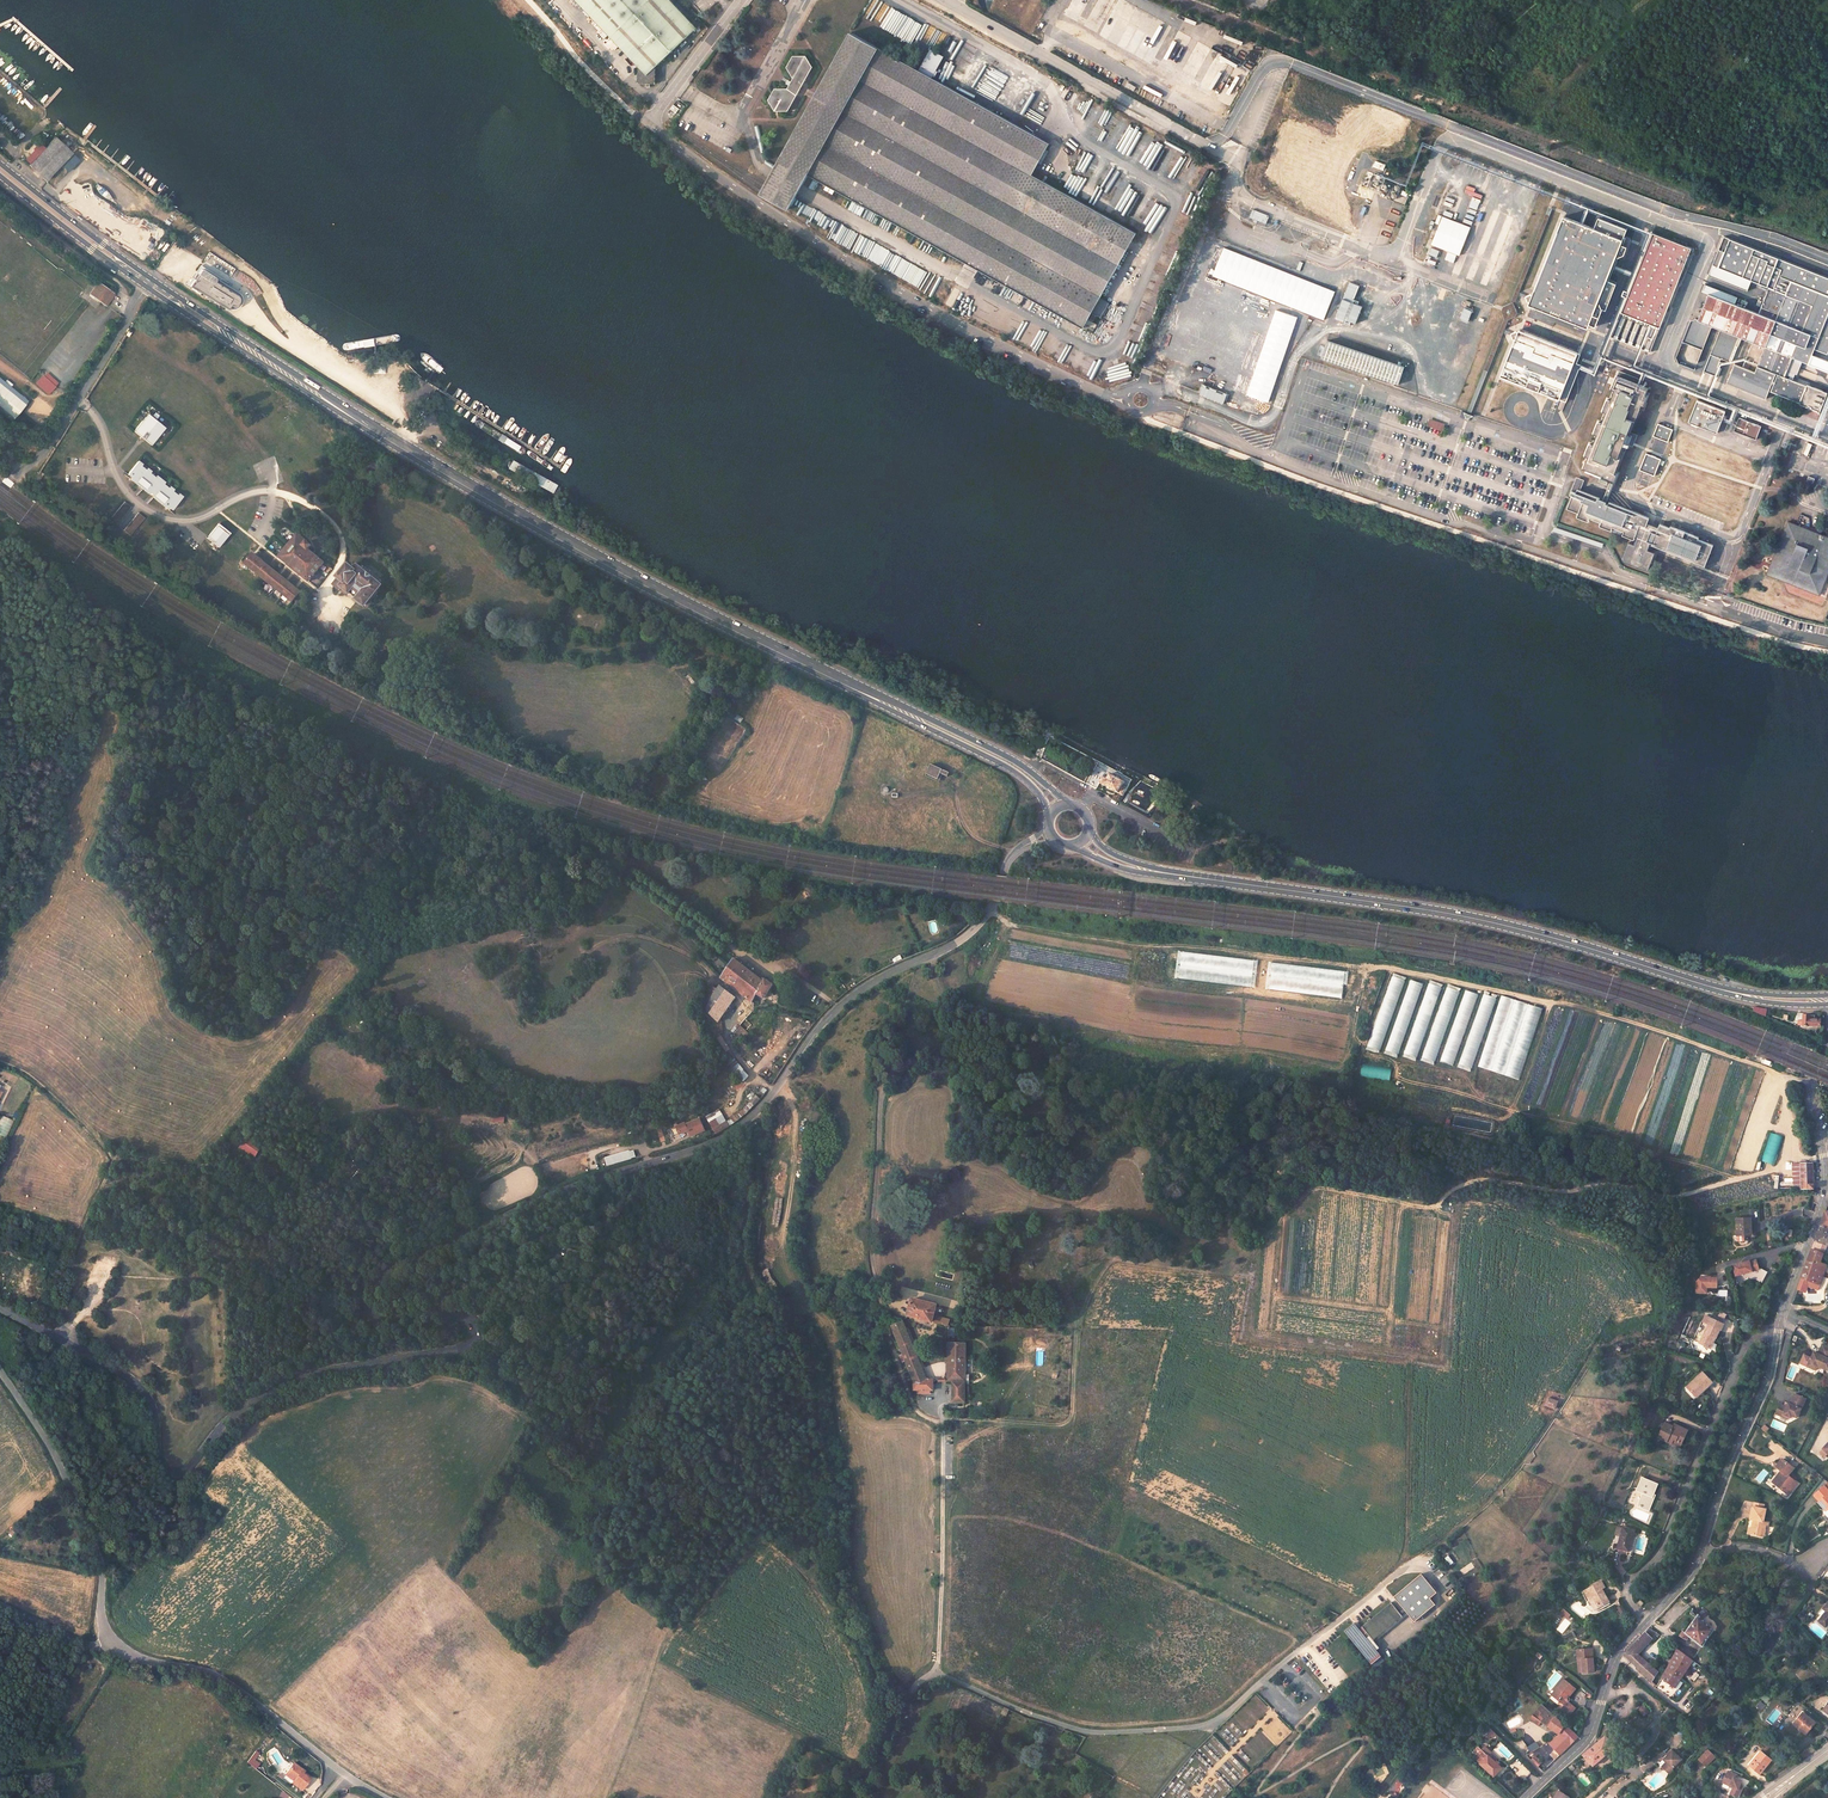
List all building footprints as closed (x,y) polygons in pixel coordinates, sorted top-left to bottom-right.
[(670,0),(574,0),(639,67),(639,84),(645,84),(645,88),(651,88),(651,84),(657,84),(658,66),(697,28),(670,0)] [(937,49),(946,32),(902,8),(897,16),(901,19),(895,30),(928,48),(930,45),(937,49)] [(810,173),(1084,325),(1135,233),(1031,175),(1048,144),(851,35),(823,87),(814,82),(799,109),(808,114),(776,172),(802,187),(810,173)] [(776,113),(789,113),(812,71),(806,61),(794,61),(788,72),(795,82),(789,92),(777,92),(771,103),(776,113)] [(46,180),(63,163),(70,170),(79,160),(72,153),(55,137),(36,158),(33,155),(29,160),(31,163),(30,165),(46,180)] [(1374,167),(1386,171),(1388,164),(1376,160),(1374,167)] [(1392,182),(1374,175),(1369,188),(1387,196),(1392,182)] [(1449,192),(1446,200),(1455,203),(1458,195),(1449,192)] [(1267,224),(1271,215),(1253,209),(1250,218),(1267,224)] [(1622,237),(1563,213),(1527,301),(1586,325),(1622,237)] [(1508,214),(1506,217),(1523,224),(1524,220),(1508,214)] [(1471,230),(1442,218),(1431,245),(1460,258),(1471,230)] [(1494,219),(1491,228),(1511,235),(1514,226),(1494,219)] [(1690,246),(1652,230),(1609,335),(1647,351),(1690,246)] [(1490,243),(1492,234),(1484,232),(1482,241),(1490,243)] [(1721,241),(1710,269),(1748,284),(1765,291),(1756,314),(1733,305),(1706,295),(1696,320),(1712,326),(1719,329),(1703,371),(1714,375),(1717,366),(1720,359),(1729,362),(1738,337),(1763,346),(1753,371),(1733,363),(1725,382),(1765,399),(1768,392),(1797,404),(1797,405),(1817,413),(1825,394),(1805,386),(1804,387),(1790,381),(1792,375),(1795,370),(1797,364),(1806,368),(1812,352),(1826,358),(1827,355),(1827,324),(1824,323),(1827,314),(1827,284),(1721,241)] [(1431,247),(1429,255),(1438,258),(1441,251),(1431,247)] [(1506,271),(1511,257),(1502,254),(1497,268),(1506,271)] [(1460,276),(1462,268),(1455,266),(1453,274),(1460,276)] [(236,292),(201,268),(190,285),(226,308),(230,302),(233,303),(234,303),(236,303),(239,298),(238,297),(238,295),(237,293),(236,292)] [(1748,284),(1710,269),(1706,278),(1744,294),(1748,284)] [(1361,301),(1357,300),(1362,285),(1348,281),(1336,320),(1352,325),(1353,322),(1360,324),(1366,306),(1360,304),(1361,301)] [(100,285),(98,283),(89,296),(91,297),(100,285)] [(114,294),(100,285),(91,297),(105,307),(114,294)] [(1736,298),(1703,285),(1700,292),(1706,295),(1733,305),(1736,298)] [(1460,318),(1471,322),(1475,311),(1465,307),(1460,318)] [(1696,320),(1690,323),(1676,359),(1679,365),(1695,371),(1712,326),(1696,320)] [(1575,352),(1516,328),(1497,374),(1556,399),(1575,352)] [(1454,406),(1461,388),(1324,341),(1317,360),(1454,406)] [(1819,380),(1795,370),(1792,375),(1817,386),(1819,380)] [(41,375),(53,385),(56,382),(44,372),(41,375)] [(34,383),(46,393),(53,385),(41,375),(34,383)] [(1610,479),(1648,390),(1616,377),(1611,389),(1614,390),(1609,402),(1606,401),(1601,412),(1606,414),(1601,424),(1597,422),(1592,433),(1596,435),(1591,446),(1588,445),(1583,456),(1588,458),(1583,468),(1610,479)] [(4,382),(0,378),(0,407),(12,420),(29,403),(12,385),(13,384),(8,379),(4,382)] [(1226,405),(1230,394),(1203,384),(1199,394),(1226,405)] [(1682,410),(1713,423),(1718,412),(1686,399),(1682,410)] [(166,425),(149,411),(134,428),(152,442),(166,425)] [(1731,431),(1754,440),(1759,428),(1736,418),(1731,431)] [(1671,430),(1655,425),(1651,437),(1666,442),(1671,430)] [(1801,453),(1807,455),(1811,443),(1805,441),(1801,453)] [(1652,476),(1659,461),(1644,454),(1638,470),(1652,476)] [(183,494),(139,458),(126,473),(170,509),(183,494)] [(517,465),(515,471),(525,476),(528,469),(517,465)] [(1650,545),(1703,566),(1711,546),(1697,540),(1697,539),(1670,528),(1670,529),(1660,525),(1659,528),(1647,524),(1649,519),(1605,502),(1605,503),(1597,500),(1598,499),(1578,491),(1579,487),(1572,484),(1567,496),(1573,498),(1568,512),(1578,516),(1577,519),(1588,523),(1589,521),(1601,525),(1600,528),(1611,532),(1612,530),(1623,534),(1621,537),(1636,543),(1634,546),(1629,544),(1622,561),(1647,571),(1654,554),(1648,551),(1650,545)] [(130,505),(125,500),(114,513),(120,518),(130,505)] [(143,516),(137,511),(127,524),(133,528),(143,516)] [(229,532),(218,523),(206,537),(218,546),(229,532)] [(1765,575),(1816,595),(1827,567),(1827,541),(1823,539),(1786,524),(1765,575)] [(305,540),(296,532),(277,555),(287,563),(307,580),(323,561),(307,549),(311,545),(305,540)] [(299,591),(253,552),(245,562),(291,600),(299,591)] [(355,570),(348,565),(333,584),(343,593),(344,593),(345,593),(345,594),(346,593),(347,593),(348,593),(348,592),(349,591),(365,605),(369,606),(372,601),(371,599),(377,591),(377,589),(380,585),(358,566),(355,570)] [(279,599),(283,595),(276,589),(273,594),(279,599)] [(1132,780),(1098,762),(1087,784),(1101,792),(1105,785),(1123,795),(1132,780)] [(942,770),(931,765),(927,774),(938,779),(942,770)] [(1134,827),(1147,833),(1148,830),(1136,824),(1134,827)] [(939,931),(935,920),(928,922),(932,934),(939,931)] [(777,986),(767,979),(766,981),(736,959),(721,978),(754,1004),(760,995),(767,1000),(777,986)] [(1369,1048),(1381,1051),(1404,980),(1392,976),(1369,1048)] [(1400,1056),(1421,983),(1409,980),(1388,1053),(1400,1056)] [(1429,983),(1405,1057),(1417,1061),(1441,986),(1429,983)] [(712,987),(704,1001),(710,1005),(716,993),(718,992),(712,987)] [(710,1005),(707,1012),(720,1024),(739,999),(723,987),(718,992),(716,993),(710,1005)] [(1447,987),(1423,1058),(1436,1062),(1459,991),(1447,987)] [(1465,987),(1442,1065),(1454,1069),(1477,991),(1473,990),(1465,987)] [(1459,1068),(1471,1072),(1496,998),(1484,994),(1459,1068)] [(1500,996),(1480,1068),(1522,1080),(1542,1007),(1500,996)] [(1814,1016),(1803,1015),(1803,1021),(1797,1021),(1797,1025),(1820,1026),(1820,1020),(1814,1020),(1814,1016)] [(786,1022),(785,1031),(796,1032),(797,1022),(786,1022)] [(755,1036),(749,1031),(740,1041),(746,1046),(755,1036)] [(734,1057),(719,1035),(712,1040),(727,1062),(734,1057)] [(735,1067),(745,1080),(750,1076),(739,1063),(735,1067)] [(749,1109),(745,1105),(740,1111),(743,1115),(749,1109)] [(715,1133),(729,1128),(723,1112),(709,1118),(715,1133)] [(683,1121),(673,1125),(676,1133),(686,1129),(688,1135),(703,1130),(697,1118),(684,1123),(683,1121)] [(686,1129),(676,1133),(680,1142),(689,1139),(688,1135),(686,1129)] [(1785,1139),(1773,1134),(1763,1161),(1775,1166),(1785,1139)] [(261,1146),(246,1137),(239,1148),(253,1157),(261,1146)] [(635,1150),(615,1154),(615,1151),(605,1153),(607,1165),(637,1159),(635,1150)] [(1812,1163),(1800,1163),(1801,1189),(1809,1189),(1813,1189),(1812,1163)] [(1790,1178),(1782,1178),(1783,1186),(1793,1185),(1792,1178),(1797,1178),(1797,1165),(1789,1165),(1790,1178)] [(1825,1210),(1821,1224),(1815,1240),(1827,1245),(1827,1211),(1825,1210)] [(1750,1218),(1736,1219),(1737,1235),(1750,1235),(1749,1226),(1750,1225),(1750,1218)] [(1827,1245),(1815,1240),(1813,1247),(1812,1249),(1823,1254),(1827,1245)] [(1810,1255),(1801,1278),(1800,1281),(1800,1283),(1806,1285),(1808,1286),(1817,1290),(1819,1285),(1821,1280),(1826,1266),(1820,1263),(1823,1254),(1812,1249),(1810,1255)] [(1751,1261),(1735,1266),(1737,1276),(1754,1271),(1761,1269),(1758,1260),(1751,1262),(1751,1261)] [(1714,1277),(1705,1277),(1700,1281),(1700,1292),(1710,1293),(1710,1287),(1720,1288),(1721,1278),(1714,1278),(1714,1277)] [(1806,1285),(1800,1283),(1797,1290),(1803,1292),(1806,1285)] [(908,1316),(932,1322),(932,1321),(936,1305),(912,1299),(908,1316)] [(1708,1324),(1719,1329),(1720,1330),(1723,1324),(1711,1318),(1708,1324)] [(904,1322),(893,1326),(904,1354),(900,1356),(903,1362),(907,1361),(911,1369),(913,1374),(915,1381),(915,1389),(918,1389),(918,1394),(928,1394),(929,1393),(929,1390),(933,1390),(933,1381),(933,1380),(927,1380),(904,1322)] [(1719,1329),(1708,1324),(1699,1343),(1708,1347),(1713,1337),(1715,1338),(1719,1329)] [(966,1344),(949,1343),(948,1381),(965,1381),(965,1359),(966,1344)] [(1823,1344),(1818,1354),(1815,1352),(1814,1355),(1816,1356),(1818,1357),(1816,1360),(1815,1359),(1804,1354),(1800,1363),(1816,1370),(1818,1366),(1827,1370),(1827,1346),(1823,1344)] [(1712,1383),(1702,1372),(1687,1387),(1696,1397),(1712,1383)] [(965,1383),(953,1382),(953,1401),(964,1401),(965,1383)] [(1806,1399),(1794,1394),(1790,1404),(1789,1404),(1788,1408),(1786,1407),(1785,1406),(1780,1404),(1776,1414),(1782,1417),(1783,1414),(1787,1416),(1790,1415),(1791,1415),(1797,1418),(1800,1409),(1801,1409),(1806,1399)] [(1557,1402),(1548,1398),(1545,1405),(1554,1409),(1557,1402)] [(1687,1431),(1676,1425),(1675,1428),(1673,1427),(1664,1423),(1657,1438),(1671,1444),(1672,1442),(1673,1439),(1681,1443),(1687,1431)] [(1764,1424),(1760,1428),(1764,1432),(1768,1429),(1764,1424)] [(1793,1468),(1783,1459),(1776,1467),(1781,1471),(1778,1474),(1780,1476),(1778,1478),(1777,1477),(1773,1482),(1789,1494),(1798,1483),(1788,1475),(1793,1468)] [(1656,1485),(1642,1478),(1638,1488),(1642,1490),(1641,1493),(1642,1493),(1638,1506),(1648,1510),(1653,1498),(1651,1497),(1656,1485)] [(1815,1495),(1819,1501),(1818,1502),(1826,1510),(1824,1512),(1827,1517),(1827,1483),(1815,1495)] [(1763,1509),(1754,1507),(1751,1519),(1754,1520),(1755,1520),(1754,1523),(1753,1523),(1752,1528),(1751,1533),(1761,1536),(1763,1529),(1765,1530),(1766,1526),(1768,1526),(1769,1523),(1763,1522),(1766,1510),(1763,1509)] [(1622,1528),(1616,1527),(1614,1535),(1620,1537),(1622,1528)] [(1630,1545),(1632,1538),(1635,1538),(1636,1535),(1633,1535),(1634,1530),(1623,1527),(1622,1528),(1620,1537),(1617,1548),(1626,1551),(1625,1555),(1631,1556),(1633,1546),(1630,1545)] [(1446,1559),(1452,1564),(1455,1561),(1449,1555),(1446,1559)] [(1463,1575),(1474,1567),(1470,1562),(1459,1570),(1463,1575)] [(1394,1596),(1409,1614),(1415,1622),(1435,1605),(1430,1599),(1437,1593),(1422,1574),(1394,1596)] [(1604,1588),(1600,1581),(1583,1590),(1589,1600),(1590,1600),(1593,1598),(1599,1608),(1609,1602),(1603,1593),(1599,1595),(1597,1592),(1604,1588)] [(1409,1614),(1394,1596),(1389,1601),(1391,1603),(1358,1629),(1354,1624),(1345,1631),(1372,1664),(1381,1657),(1376,1651),(1366,1639),(1370,1636),(1373,1640),(1402,1617),(1403,1619),(1409,1614)] [(1599,1608),(1593,1598),(1590,1600),(1595,1610),(1597,1609),(1599,1608)] [(1610,1604),(1609,1602),(1599,1608),(1597,1609),(1598,1611),(1610,1604)] [(1827,1624),(1827,1603),(1823,1609),(1823,1608),(1821,1608),(1819,1611),(1819,1613),(1823,1616),(1819,1621),(1826,1626),(1827,1624)] [(1562,1618),(1563,1616),(1567,1618),(1570,1614),(1563,1609),(1558,1615),(1562,1618)] [(1697,1614),(1693,1609),(1690,1614),(1696,1618),(1685,1633),(1683,1631),(1680,1635),(1686,1640),(1689,1636),(1698,1643),(1702,1646),(1708,1637),(1713,1631),(1701,1619),(1697,1614)] [(1707,1614),(1703,1610),(1697,1614),(1701,1619),(1707,1614)] [(1403,1619),(1402,1617),(1373,1640),(1375,1642),(1403,1619)] [(1656,1633),(1648,1628),(1624,1654),(1651,1681),(1657,1686),(1661,1678),(1662,1676),(1660,1674),(1637,1654),(1656,1633)] [(1373,1640),(1370,1636),(1366,1639),(1376,1651),(1379,1648),(1375,1642),(1373,1640)] [(1578,1650),(1577,1650),(1578,1661),(1582,1660),(1583,1672),(1594,1671),(1591,1649),(1578,1650)] [(1677,1649),(1666,1670),(1662,1676),(1661,1678),(1675,1688),(1693,1661),(1691,1659),(1677,1649)] [(1575,1688),(1564,1680),(1552,1695),(1565,1705),(1559,1712),(1567,1718),(1574,1708),(1565,1700),(1575,1688)] [(1761,1702),(1757,1707),(1761,1710),(1765,1705),(1761,1702)] [(1565,1725),(1542,1705),(1532,1715),(1527,1720),(1531,1723),(1536,1718),(1541,1722),(1550,1728),(1559,1734),(1565,1725)] [(1639,1710),(1644,1715),(1649,1711),(1644,1705),(1639,1710)] [(1815,1723),(1803,1712),(1793,1724),(1806,1734),(1815,1723)] [(1541,1722),(1536,1718),(1531,1723),(1536,1726),(1541,1722)] [(1491,1729),(1488,1726),(1482,1732),(1475,1735),(1478,1740),(1485,1735),(1491,1729)] [(1495,1733),(1491,1729),(1485,1735),(1489,1739),(1492,1736),(1495,1733)] [(1606,1737),(1605,1736),(1593,1746),(1593,1747),(1588,1751),(1583,1754),(1593,1765),(1609,1752),(1615,1746),(1620,1741),(1612,1732),(1606,1737)] [(1500,1738),(1495,1733),(1492,1736),(1496,1741),(1500,1738)] [(1537,1741),(1527,1747),(1531,1752),(1540,1746),(1537,1741)] [(1487,1755),(1478,1746),(1470,1754),(1479,1763),(1487,1755)] [(1681,1759),(1672,1750),(1668,1754),(1663,1760),(1666,1763),(1661,1767),(1669,1774),(1674,1769),(1672,1768),(1681,1759)] [(1715,1757),(1708,1750),(1699,1759),(1706,1766),(1715,1757)] [(260,1764),(255,1760),(260,1753),(256,1751),(248,1763),(256,1769),(260,1764)] [(1771,1760),(1761,1751),(1749,1765),(1760,1774),(1771,1760)] [(277,1762),(280,1765),(284,1763),(277,1752),(268,1757),(273,1764),(277,1762)] [(1495,1762),(1487,1755),(1479,1763),(1493,1776),(1501,1768),(1498,1765),(1495,1762)] [(1541,1762),(1535,1756),(1531,1760),(1537,1766),(1541,1762)] [(304,1770),(295,1763),(288,1772),(292,1775),(290,1777),(294,1780),(293,1782),(302,1790),(311,1779),(304,1773),(302,1772),(304,1770)] [(1737,1775),(1728,1771),(1725,1780),(1731,1783),(1730,1785),(1734,1787),(1731,1794),(1737,1797),(1742,1786),(1740,1785),(1742,1781),(1741,1780),(1735,1778),(1737,1775)] [(1389,1791),(1397,1796),(1408,1782),(1400,1776),(1389,1791)]
